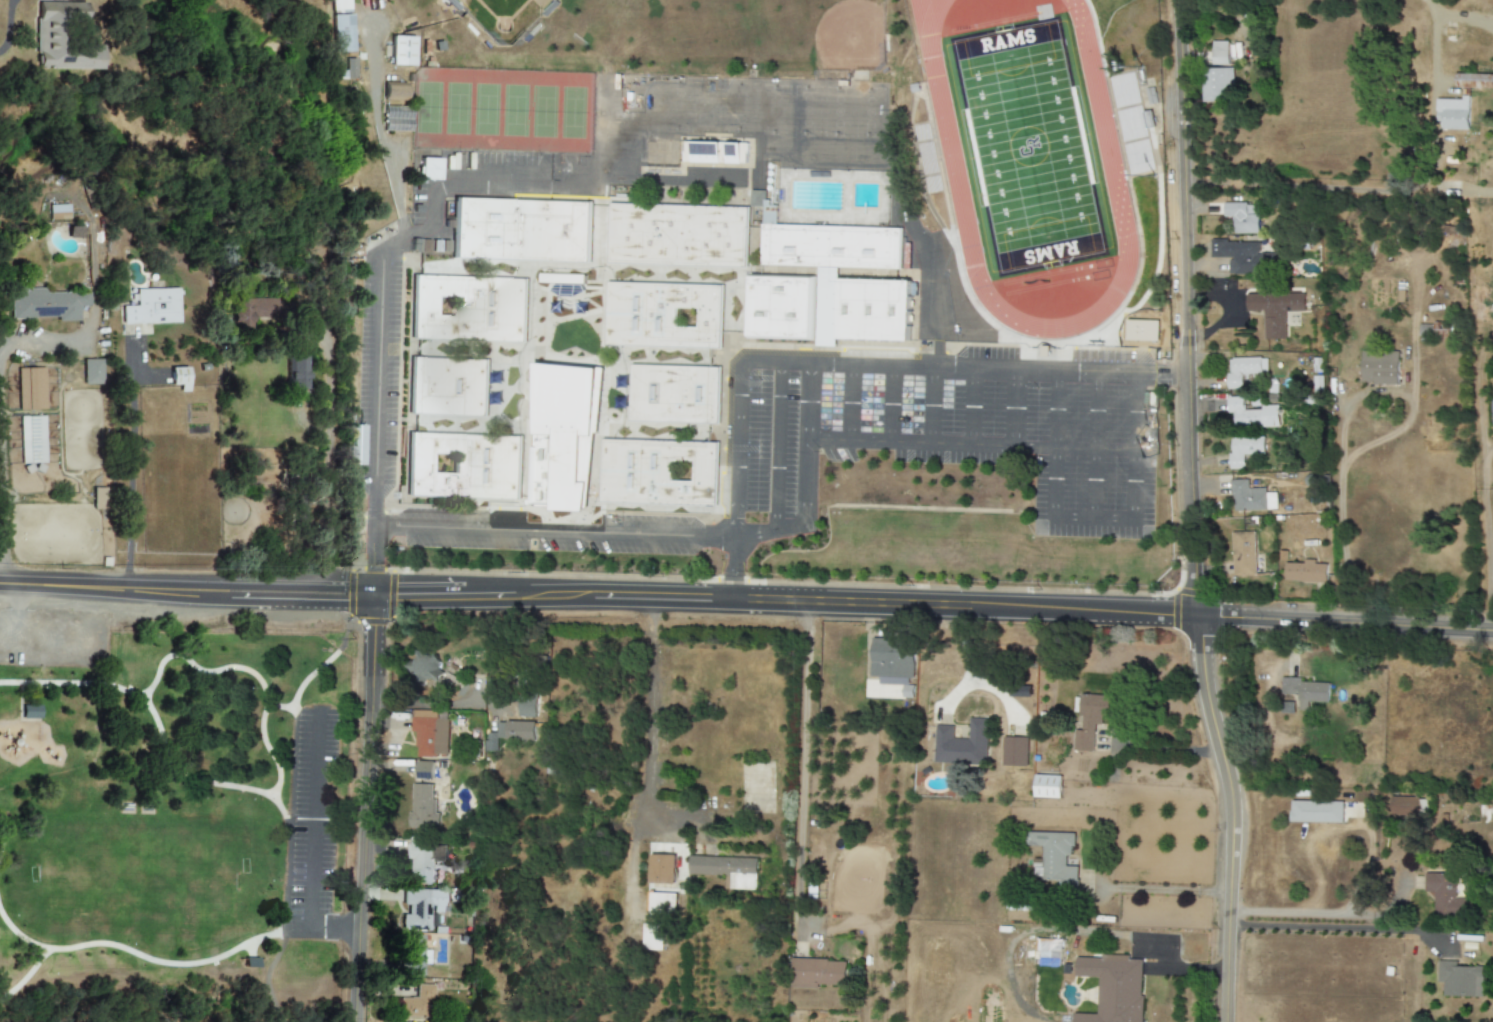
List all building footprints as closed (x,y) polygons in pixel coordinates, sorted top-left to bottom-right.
[(36,69),(99,69),(99,46),(61,46),(61,22),(84,22),(84,3),(37,2),(36,69)] [(331,15),(332,53),(352,52),(351,15),(331,15)] [(413,37),(391,36),(391,66),(413,66),(413,37)] [(1226,41),(1210,42),(1210,65),(1226,65),(1226,41)] [(1201,101),(1225,101),(1225,84),(1231,84),(1231,68),(1200,69),(1201,101)] [(1492,89),(1492,75),(1455,74),(1455,88),(1492,89)] [(383,100),(405,101),(406,83),(383,82),(383,100)] [(1469,130),(1470,99),(1437,99),(1436,120),(1443,120),(1443,130),(1469,130)] [(661,140),(645,140),(645,171),(661,171),(661,140)] [(662,171),(677,171),(678,140),(662,140),(662,171)] [(747,143),(683,142),(683,163),(746,164),(747,143)] [(440,159),(420,159),(419,180),(439,180),(440,159)] [(909,341),(911,281),(839,279),(839,268),(900,269),(901,228),(777,225),(777,205),(765,205),(765,191),(751,191),(750,207),(763,207),(761,265),(818,266),(818,277),(749,276),(748,339),(817,340),(817,346),(836,347),(836,340),(909,341)] [(451,258),(590,262),(592,202),(452,198),(451,258)] [(1232,234),(1258,233),(1257,215),(1246,215),(1245,203),(1222,204),(1223,217),(1232,217),(1232,234)] [(608,264),(747,266),(748,206),(609,204),(608,264)] [(48,206),(48,220),(68,219),(68,205),(48,206)] [(80,238),(81,233),(74,232),(74,228),(68,227),(67,237),(80,238)] [(1229,274),(1274,275),(1274,254),(1258,253),(1258,242),(1211,241),(1210,257),(1229,257),(1229,274)] [(584,275),(541,274),(541,282),(584,284),(584,275)] [(525,341),(527,279),(411,277),(410,339),(525,341)] [(721,349),(723,285),(607,282),(605,345),(721,349)] [(10,319),(57,318),(57,322),(78,322),(78,307),(88,306),(88,293),(44,293),(44,288),(10,288),(10,319)] [(136,290),(136,307),(122,307),(122,325),(179,323),(178,289),(136,290)] [(1246,295),(1246,312),(1263,311),(1264,340),(1285,339),(1285,312),(1304,312),(1304,293),(1246,295)] [(231,328),(251,329),(251,318),(283,318),(284,299),(232,298),(231,328)] [(307,341),(288,341),(287,390),(306,391),(307,341)] [(1398,352),(1361,351),(1361,384),(1397,385),(1398,352)] [(1260,375),(1260,357),(1226,358),(1226,389),(1241,389),(1241,375),(1260,375)] [(487,417),(489,360),(409,358),(407,414),(487,417)] [(101,385),(101,359),(83,360),(83,385),(101,385)] [(719,424),(720,367),(631,365),(629,422),(719,424)] [(170,385),(179,385),(179,392),(187,392),(187,367),(169,368),(170,385)] [(18,411),(45,410),(44,368),(17,369),(18,411)] [(1242,397),(1226,397),(1226,412),(1232,412),(1231,427),(1277,428),(1277,405),(1260,405),(1260,410),(1242,410),(1242,397)] [(44,416),(20,417),(21,464),(45,463),(44,416)] [(404,497),(520,500),(522,436),(406,434),(404,497)] [(1229,438),(1230,469),(1244,469),(1244,455),(1263,455),(1263,437),(1229,438)] [(716,506),(718,442),(602,440),(600,504),(716,506)] [(1231,511),(1275,510),(1275,493),(1265,493),(1265,488),(1247,489),(1247,479),(1230,480),(1231,511)] [(92,509),(105,509),(105,489),(92,489),(92,509)] [(1231,576),(1255,575),(1253,532),(1230,533),(1231,576)] [(1285,563),(1284,582),(1326,583),(1326,564),(1315,564),(1315,560),(1304,560),(1304,564),(1285,563)] [(871,677),(879,677),(879,684),(902,685),(902,698),(911,698),(913,640),(872,639),(871,677)] [(407,669),(415,669),(415,680),(438,680),(438,654),(406,655),(407,669)] [(1328,683),(1301,682),(1301,678),(1281,678),(1280,695),(1297,696),(1297,710),(1307,711),(1307,702),(1328,703),(1328,683)] [(1093,752),(1094,727),(1101,727),(1102,718),(1116,719),(1117,697),(1081,695),(1079,731),(1074,731),(1073,751),(1093,752)] [(518,715),(535,716),(536,700),(519,699),(518,715)] [(22,719),(40,720),(40,706),(22,706),(22,719)] [(447,757),(448,711),(416,711),(415,756),(447,757)] [(984,764),(986,719),(968,719),(967,739),(952,739),(953,726),(933,725),(932,762),(984,764)] [(497,723),(497,732),(486,733),(487,751),(497,751),(497,741),(535,740),(534,722),(497,723)] [(1002,766),(1026,767),(1027,737),(1003,737),(1002,766)] [(432,762),(416,762),(416,779),(432,779),(432,762)] [(1060,798),(1061,776),(1034,775),(1034,798),(1060,798)] [(434,785),(410,785),(410,827),(435,827),(434,785)] [(1418,798),(1389,797),(1388,817),(1418,817),(1418,798)] [(1342,823),(1343,802),(1291,801),(1291,822),(1342,823)] [(1042,881),(1058,881),(1058,888),(1077,888),(1077,867),(1065,867),(1065,856),(1073,856),(1073,833),(1029,833),(1029,846),(1042,847),(1042,881)] [(431,885),(432,863),(443,863),(444,846),(429,845),(429,838),(409,837),(407,884),(431,885)] [(675,855),(651,855),(650,884),(674,884),(675,855)] [(756,891),(757,859),(690,857),(690,875),(730,876),(730,890),(756,891)] [(1433,916),(1458,917),(1458,911),(1465,911),(1466,897),(1456,897),(1456,874),(1424,873),(1424,892),(1434,892),(1433,916)] [(432,932),(432,913),(444,913),(445,891),(405,889),(404,904),(414,905),(413,916),(404,915),(403,931),(432,932)] [(676,894),(648,893),(647,914),(675,914),(676,894)] [(643,950),(663,951),(663,925),(644,924),(643,950)] [(424,976),(424,964),(431,964),(431,951),(424,951),(425,936),(402,935),(401,975),(424,976)] [(1061,960),(1061,949),(1035,948),(1034,959),(1061,960)] [(1073,1014),(1073,1021),(1141,1021),(1143,960),(1129,960),(1129,958),(1075,956),(1075,977),(1098,977),(1097,1014),(1073,1014)] [(244,958),(258,958),(258,967),(244,967),(244,958)] [(846,986),(847,961),(792,959),(792,988),(819,989),(819,985),(846,986)] [(1456,967),(1456,961),(1438,961),(1437,983),(1443,983),(1442,997),(1482,997),(1482,967),(1456,967)] [(400,998),(399,1018),(432,1019),(433,985),(417,985),(416,999),(400,998)]
